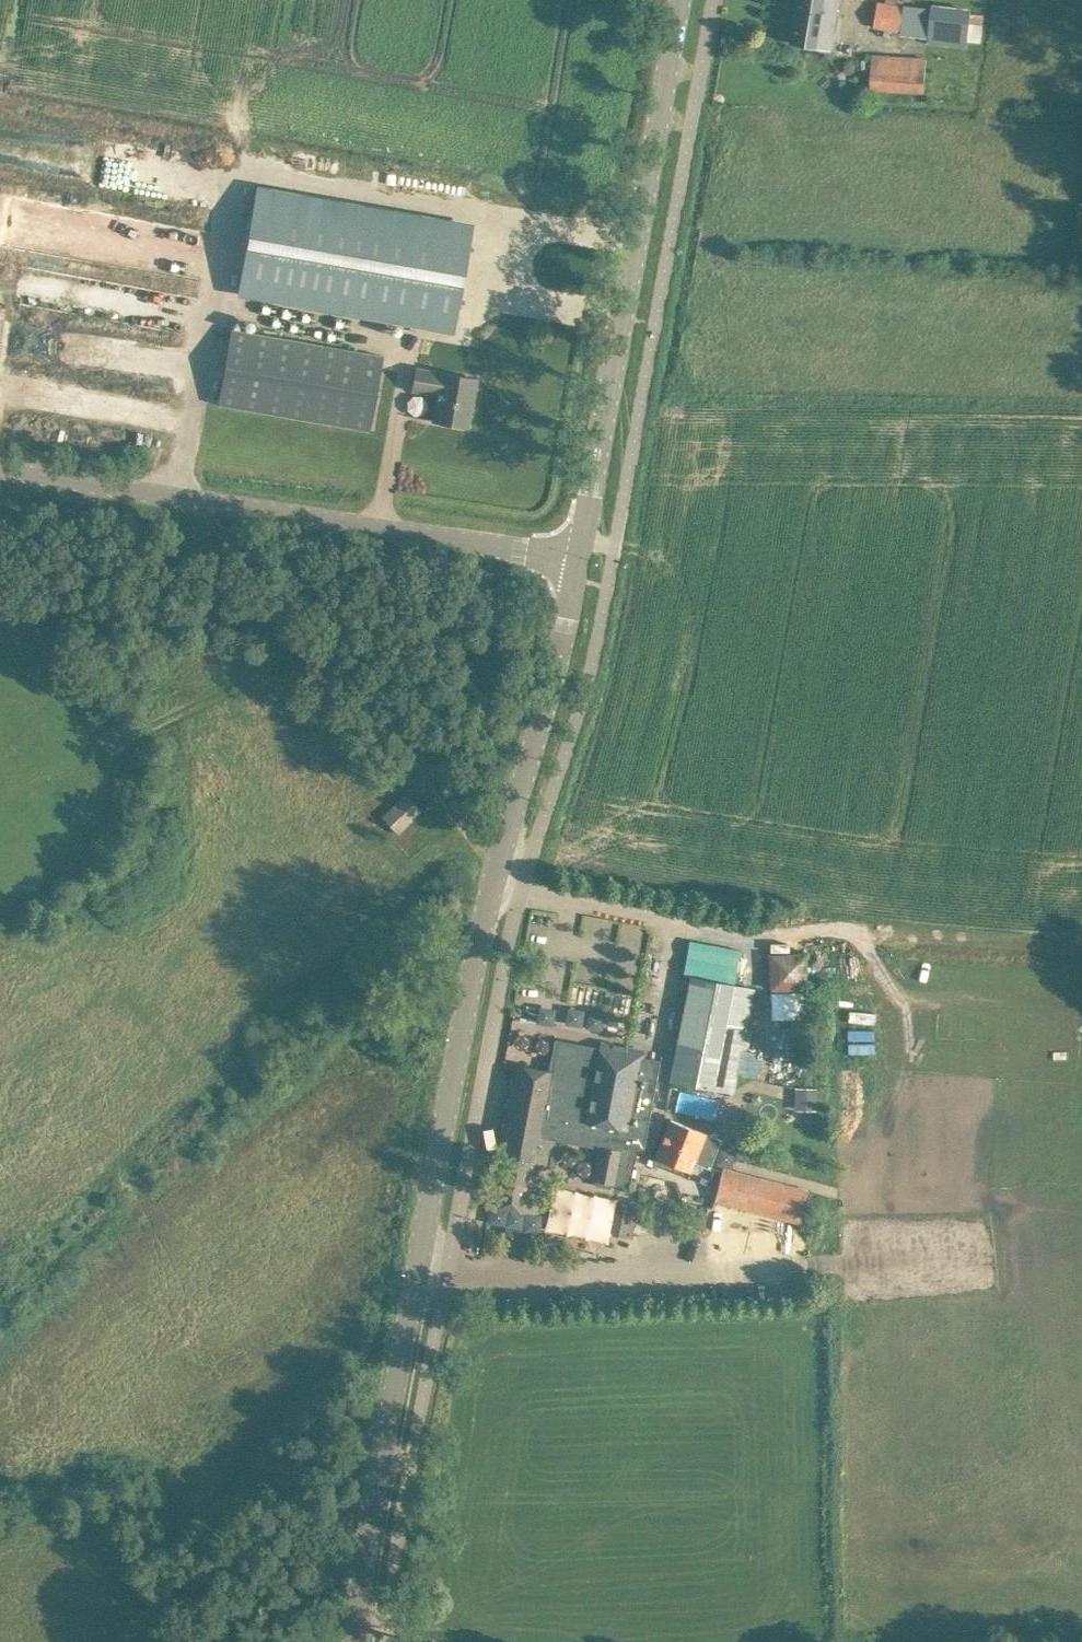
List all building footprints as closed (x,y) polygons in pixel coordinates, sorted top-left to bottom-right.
[(840,0),(797,0),(790,43),(832,50),(840,0)] [(901,27),(903,2),(885,0),(884,0),(878,0),(874,26),(899,29),(899,27),(901,27)] [(981,40),(984,12),(970,10),(971,7),(931,2),(926,38),(967,43),(968,38),(981,40)] [(869,88),(923,92),(925,55),(873,52),(869,88)] [(238,290),(434,325),(445,258),(250,224),(238,290)] [(218,403),(370,430),(383,355),(231,329),(218,403)] [(437,394),(433,420),(468,426),(476,378),(417,367),(412,389),(437,394)] [(382,817),(396,832),(421,809),(407,794),(382,817)] [(798,951),(766,951),(766,984),(799,983),(798,951)] [(731,1092),(740,1047),(752,989),(692,976),(671,1079),(731,1092)] [(862,1058),(862,1032),(838,1032),(838,1058),(862,1058)] [(506,1121),(490,1205),(536,1214),(539,1196),(529,1194),(534,1168),(544,1170),(552,1132),(560,1133),(560,1137),(561,1137),(601,1144),(603,1145),(604,1141),(637,1147),(643,1148),(660,1059),(643,1056),(644,1050),(600,1041),(599,1050),(577,1046),(574,1062),(573,1064),(554,1060),(551,1071),(517,1064),(506,1121)] [(799,1087),(798,1105),(813,1106),(814,1088),(799,1087)] [(655,1157),(690,1171),(694,1161),(709,1167),(721,1138),(670,1118),(655,1157)] [(601,1144),(595,1180),(629,1186),(637,1147),(604,1141),(603,1145),(601,1144)] [(722,1170),(715,1200),(800,1221),(808,1192),(722,1170)]
